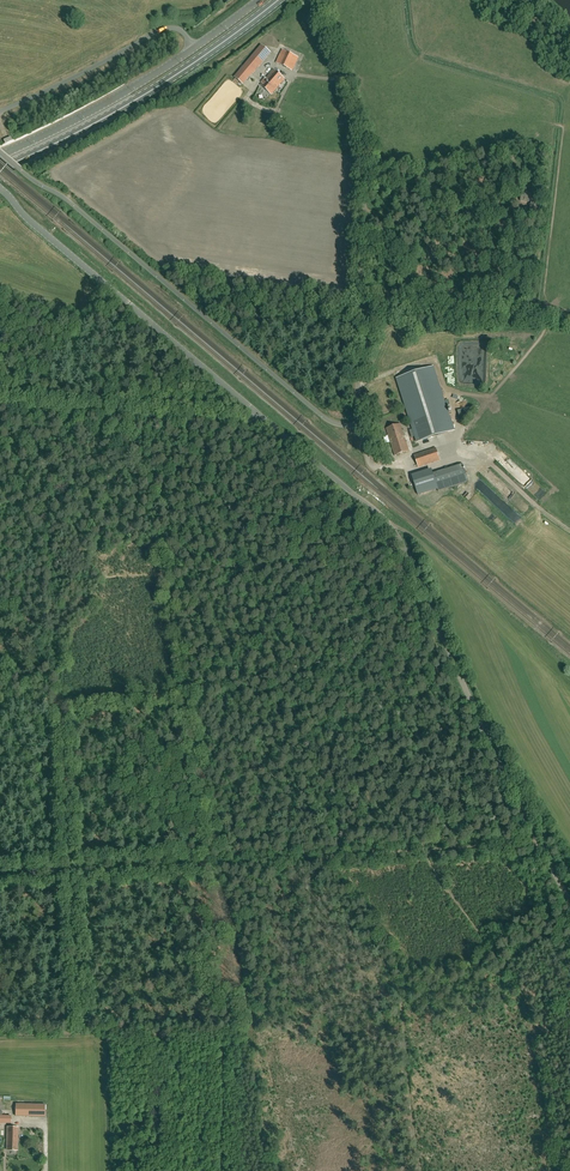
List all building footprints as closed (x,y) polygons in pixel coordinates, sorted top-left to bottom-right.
[(244,66),(251,72),(253,74),(270,53),(261,45),(244,66)] [(292,71),(298,58),(282,50),(276,63),(292,71)] [(274,70),(266,78),(265,78),(261,83),(262,83),(260,85),(271,94),(284,79),(274,70)] [(522,191),(521,201),(522,201),(530,202),(529,216),(530,216),(537,216),(539,217),(540,211),(543,186),(536,185),(532,185),(531,192),(523,191),(522,191)] [(398,378),(418,441),(455,430),(450,417),(448,417),(432,367),(398,378)] [(409,451),(404,434),(401,424),(386,428),(395,455),(409,451)] [(414,455),(418,467),(440,460),(435,447),(414,455)] [(438,491),(467,482),(461,465),(433,474),(438,491)] [(417,473),(422,490),(431,487),(426,471),(417,473)] [(519,517),(515,512),(510,517),(514,522),(519,517)] [(45,1104),(16,1104),(15,1116),(45,1117),(45,1104)] [(17,1151),(17,1129),(8,1128),(7,1150),(17,1151)]
